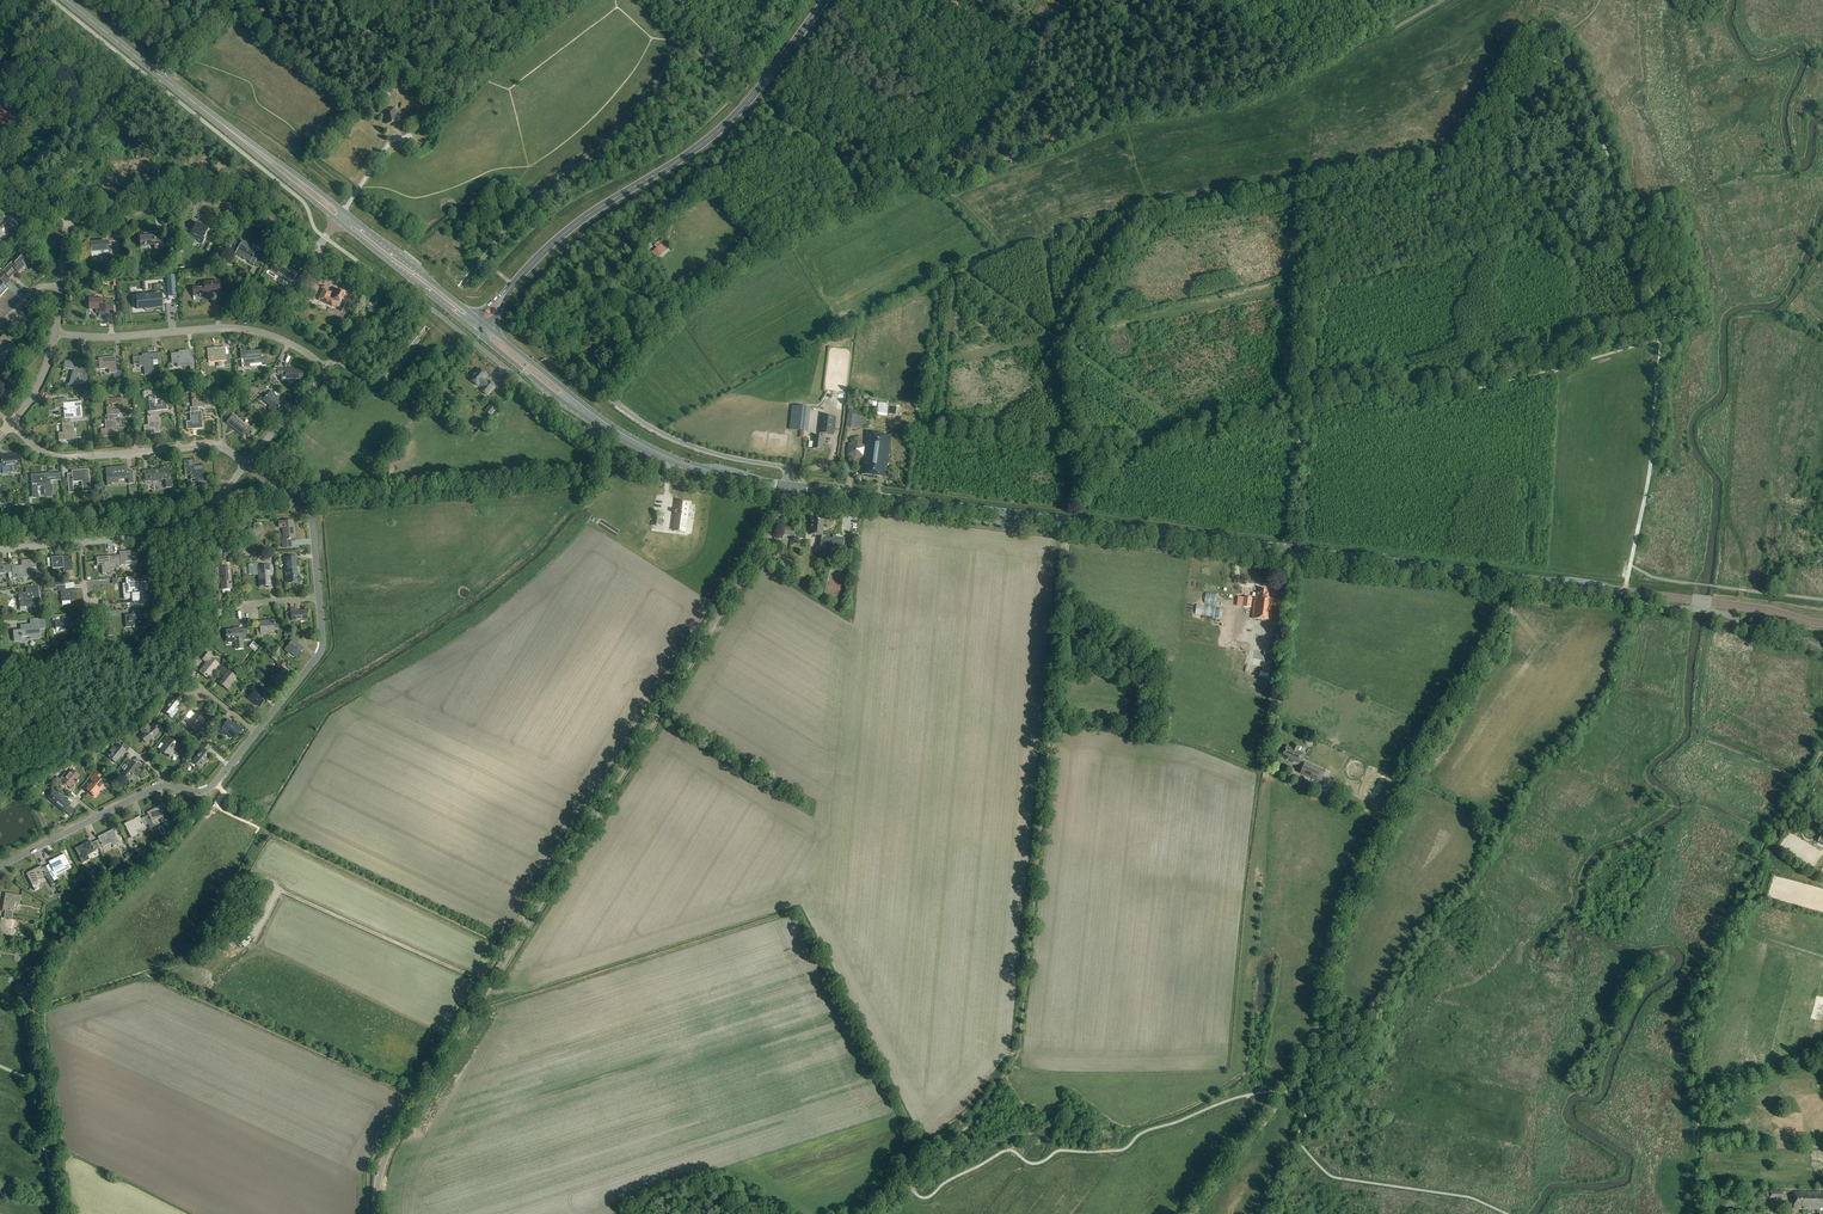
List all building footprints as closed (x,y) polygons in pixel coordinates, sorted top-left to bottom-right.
[(395,115),(396,115),(394,108),(383,111),(385,119),(386,119),(387,124),(396,122),(395,115)] [(635,180),(636,184),(650,177),(648,173),(640,177),(640,178),(635,180)] [(189,237),(202,244),(205,238),(204,237),(208,229),(197,223),(189,237)] [(140,237),(141,247),(154,245),(155,250),(162,249),(162,247),(164,246),(163,240),(154,241),(153,235),(140,237)] [(92,257),(98,256),(98,255),(105,254),(105,263),(122,261),(121,254),(114,255),(114,254),(112,255),(111,246),(108,246),(107,242),(102,242),(102,239),(100,240),(100,242),(91,243),(92,257)] [(255,254),(257,251),(246,245),(247,244),(245,243),(246,242),(242,240),(242,241),(239,240),(237,243),(240,245),(235,253),(250,262),(249,263),(253,265),(258,258),(258,257),(255,254)] [(657,248),(652,253),(657,259),(668,249),(660,241),(655,246),(657,248)] [(23,255),(15,263),(13,261),(3,272),(10,278),(13,275),(12,273),(15,270),(19,273),(29,261),(23,255)] [(211,265),(217,268),(219,265),(216,263),(217,261),(214,259),(211,265)] [(275,263),(271,270),(291,284),(297,274),(290,269),(292,267),(285,263),(282,267),(275,263)] [(171,284),(167,284),(168,295),(171,295),(171,296),(176,296),(175,275),(171,276),(171,284)] [(204,288),(193,289),(193,296),(210,295),(210,291),(220,291),(219,282),(204,283),(204,288)] [(329,298),(331,293),(324,289),(318,300),(334,307),(338,300),(340,301),(341,299),(345,301),(347,296),(344,294),(345,293),(338,290),(336,295),(334,296),(334,298),(334,299),(333,300),(329,298)] [(137,299),(136,299),(137,304),(137,310),(145,309),(145,310),(155,309),(155,308),(162,307),(161,297),(161,295),(157,295),(157,294),(149,295),(149,296),(146,297),(146,296),(145,296),(138,297),(137,297),(137,299)] [(99,314),(99,315),(114,315),(114,306),(106,306),(106,300),(94,300),(94,299),(89,299),(89,310),(96,310),(96,314),(99,314)] [(0,355),(7,349),(10,352),(15,346),(4,335),(0,339),(0,355)] [(226,355),(225,348),(225,347),(207,349),(208,360),(208,361),(208,363),(224,362),(224,365),(231,365),(230,355),(226,355)] [(171,356),(171,357),(172,364),(177,363),(177,367),(181,367),(181,363),(190,362),(191,371),(195,370),(194,357),(189,357),(189,350),(179,351),(179,353),(171,354),(171,356)] [(241,355),(241,360),(243,360),(244,368),(267,366),(266,359),(261,359),(260,350),(245,352),(245,355),(241,355)] [(133,358),(133,365),(139,365),(139,367),(144,367),(145,375),(154,374),(153,361),(158,361),(158,365),(162,364),(161,353),(142,355),(142,357),(133,358)] [(94,362),(95,370),(99,369),(99,370),(109,369),(109,374),(117,373),(115,357),(99,358),(99,362),(94,362)] [(74,370),(70,385),(84,384),(84,381),(88,381),(87,366),(83,366),(81,366),(80,360),(64,361),(65,368),(74,370)] [(278,369),(278,370),(278,376),(282,376),(282,381),(287,381),(287,380),(303,379),(303,370),(291,371),(291,369),(278,369)] [(480,385),(484,388),(482,390),(488,395),(495,386),(489,381),(489,382),(485,379),(488,376),(480,369),(471,379),(479,386),(480,385)] [(194,392),(194,388),(186,389),(187,393),(191,393),(193,408),(193,409),(199,408),(211,407),(209,391),(194,392)] [(91,403),(91,395),(90,390),(88,390),(85,390),(76,391),(77,397),(80,396),(80,399),(86,399),(87,403),(91,403)] [(269,408),(269,410),(272,413),(274,413),(276,411),(282,404),(277,400),(279,397),(270,390),(269,392),(270,393),(263,400),(271,406),(269,408)] [(152,396),(152,392),(144,392),(144,397),(149,397),(150,412),(156,412),(168,411),(167,395),(152,396)] [(109,400),(109,395),(101,396),(101,400),(106,400),(107,415),(107,416),(113,415),(125,414),(124,399),(109,400)] [(879,405),(878,414),(889,416),(889,413),(897,414),(898,403),(889,402),(890,398),(868,396),(867,403),(879,405)] [(66,399),(58,399),(58,400),(58,403),(58,404),(63,404),(63,408),(64,419),(70,419),(82,418),(81,402),(66,403),(66,399)] [(846,427),(855,428),(859,411),(853,410),(854,405),(849,404),(848,409),(850,410),(846,427)] [(808,432),(811,408),(792,406),(789,430),(808,432)] [(193,409),(193,408),(191,408),(191,412),(191,422),(186,422),(187,430),(203,428),(202,412),(199,412),(199,408),(193,409)] [(485,411),(491,416),(494,413),(488,408),(485,411)] [(150,412),(148,412),(148,416),(147,416),(148,426),(144,426),(144,434),(160,432),(159,416),(156,416),(156,412),(150,412)] [(107,416),(107,415),(105,415),(106,420),(105,420),(106,429),(101,430),(102,437),(117,436),(116,419),(113,419),(113,415),(107,416)] [(233,415),(227,423),(243,436),(246,433),(250,437),(254,431),(250,427),(249,429),(236,419),(237,417),(233,415)] [(813,449),(822,449),(823,437),(823,434),(833,435),(835,417),(822,416),(819,437),(815,436),(813,449)] [(63,433),(58,433),(59,441),(75,440),(73,423),(71,423),(70,419),(64,419),(62,419),(63,424),(62,424),(63,433)] [(864,457),(861,475),(885,477),(891,436),(867,433),(865,444),(860,443),(860,442),(856,441),(849,444),(847,454),(853,458),(857,459),(864,457)] [(1,455),(1,461),(0,461),(0,469),(2,469),(2,473),(15,472),(17,470),(17,466),(19,466),(18,455),(6,456),(5,454),(1,455)] [(196,482),(199,482),(199,486),(208,485),(208,481),(204,481),(203,466),(194,466),(193,460),(183,461),(185,476),(191,475),(191,479),(196,479),(196,482)] [(128,484),(133,484),(132,471),(128,472),(127,466),(105,469),(107,484),(118,483),(118,480),(128,479),(128,484)] [(377,477),(383,481),(386,477),(385,476),(389,470),(384,466),(377,477)] [(165,480),(166,488),(172,487),(170,469),(144,471),(145,482),(151,482),(151,481),(165,480)] [(91,491),(89,470),(72,471),(72,474),(67,474),(68,482),(73,482),(82,481),(83,492),(91,491)] [(44,491),(45,496),(52,495),(51,485),(50,485),(50,481),(60,480),(60,473),(48,474),(48,475),(46,475),(42,475),(42,474),(31,475),(31,482),(32,482),(33,494),(38,494),(37,487),(44,486),(44,491)] [(674,526),(673,531),(674,531),(675,526),(685,528),(684,532),(685,533),(686,528),(689,504),(677,502),(674,526)] [(667,519),(658,518),(657,532),(666,533),(667,519)] [(820,535),(818,550),(844,553),(845,539),(836,537),(836,535),(835,535),(834,535),(833,535),(833,538),(826,537),(826,536),(823,536),(824,527),(823,526),(823,520),(813,519),(811,534),(820,535)] [(293,521),(278,522),(279,527),(283,527),(284,539),(283,539),(283,548),(291,547),(290,539),(294,538),(293,521)] [(784,535),(795,536),(796,528),(785,527),(784,535)] [(120,556),(115,556),(116,565),(121,565),(132,564),(132,561),(137,561),(138,561),(137,551),(120,552),(120,556)] [(52,558),(53,569),(63,568),(64,572),(66,571),(67,578),(74,578),(74,571),(73,571),(72,556),(52,558)] [(116,565),(115,556),(110,556),(96,557),(97,565),(98,565),(101,565),(102,574),(112,573),(111,565),(116,565)] [(287,567),(285,567),(286,572),(285,572),(286,583),(297,582),(296,576),(298,576),(296,556),(283,557),(283,562),(286,561),(287,567)] [(13,565),(8,565),(8,573),(12,573),(13,579),(33,577),(32,568),(37,568),(36,564),(36,563),(36,559),(21,561),(22,566),(15,566),(15,565),(14,565),(14,564),(13,564),(13,565)] [(230,589),(232,589),(230,567),(226,567),(226,562),(217,562),(218,568),(220,568),(221,579),(222,589),(223,593),(230,592),(230,589)] [(8,565),(3,566),(3,565),(0,565),(0,574),(8,573),(8,565)] [(253,567),(254,575),(259,574),(260,585),(265,584),(265,586),(271,585),(270,574),(273,574),(272,565),(253,567)] [(136,591),(140,590),(139,583),(148,582),(148,576),(144,577),(144,579),(129,580),(129,583),(126,583),(122,584),(124,600),(132,599),(132,603),(134,603),(133,601),(140,600),(140,597),(140,593),(136,593),(136,591)] [(76,600),(75,589),(70,589),(70,591),(69,591),(69,590),(66,590),(65,586),(58,587),(56,587),(56,591),(59,591),(61,591),(62,601),(63,604),(71,604),(71,601),(76,600)] [(19,599),(19,600),(20,608),(40,606),(39,591),(38,587),(34,587),(26,588),(26,593),(18,593),(19,596),(18,596),(19,596),(19,599)] [(1252,618),(1270,621),(1273,599),(1268,598),(1268,593),(1267,593),(1268,592),(1266,591),(1266,590),(1260,589),(1258,589),(1257,593),(1255,593),(1252,618)] [(1251,608),(1252,599),(1244,597),(1243,607),(1251,608)] [(286,612),(287,622),(307,620),(307,611),(297,612),(297,608),(291,609),(291,612),(286,612)] [(126,628),(133,627),(135,627),(137,627),(137,628),(148,627),(146,609),(134,610),(134,614),(125,615),(126,628)] [(56,622),(56,628),(60,628),(60,631),(76,629),(75,621),(77,621),(77,616),(66,617),(66,621),(56,622)] [(1238,616),(1237,629),(1245,629),(1246,616),(1238,616)] [(32,625),(21,626),(22,631),(19,631),(14,631),(15,642),(22,641),(22,637),(33,636),(33,639),(41,638),(40,630),(46,629),(45,619),(32,620),(32,625)] [(266,633),(266,631),(277,630),(277,624),(274,624),(273,620),(260,621),(260,627),(256,627),(257,636),(261,636),(261,634),(266,633)] [(227,640),(235,640),(236,649),(243,648),(242,639),(243,639),(242,628),(238,629),(238,630),(226,631),(227,640)] [(285,650),(289,653),(291,651),(297,657),(304,649),(297,644),(299,640),(293,635),(289,640),(291,642),(285,650)] [(259,647),(253,642),(250,647),(256,652),(259,647)] [(199,672),(207,678),(208,676),(209,677),(219,665),(211,658),(213,656),(208,653),(203,660),(206,663),(199,672)] [(276,684),(286,671),(283,669),(285,666),(278,660),(276,663),(279,665),(269,678),(276,684)] [(220,674),(224,677),(219,683),(227,689),(236,677),(235,677),(236,675),(230,670),(229,672),(225,668),(220,674)] [(251,689),(254,691),(249,698),(260,707),(263,703),(264,703),(265,702),(264,701),(266,700),(258,694),(261,691),(254,685),(251,689)] [(168,715),(169,717),(170,716),(172,718),(178,711),(175,709),(183,699),(176,693),(171,699),(172,700),(163,710),(168,715)] [(181,723),(186,727),(188,725),(196,731),(206,718),(198,712),(190,721),(186,717),(181,723)] [(216,729),(223,735),(225,732),(234,739),(242,729),(238,726),(237,727),(229,720),(224,726),(221,723),(216,729)] [(141,730),(144,734),(140,736),(146,743),(159,733),(158,731),(161,728),(156,722),(152,725),(153,726),(151,728),(148,724),(141,730)] [(178,746),(178,745),(167,736),(162,742),(167,745),(165,747),(162,751),(170,758),(171,757),(170,756),(173,752),(177,755),(182,749),(178,746)] [(108,757),(109,758),(109,757),(116,763),(125,751),(126,753),(130,748),(124,743),(121,747),(119,745),(116,748),(114,747),(107,755),(108,756),(108,757)] [(196,765),(200,768),(211,756),(207,752),(211,747),(205,743),(201,748),(202,749),(190,765),(194,768),(196,765)] [(1289,759),(1298,763),(1302,753),(1297,751),(1299,747),(1293,744),(1291,748),(1286,746),(1282,754),(1289,757),(1289,759)] [(122,768),(122,769),(125,771),(122,774),(129,779),(135,773),(138,775),(142,769),(139,767),(132,761),(132,762),(129,760),(122,768)] [(1316,780),(1321,782),(1326,771),(1305,762),(1300,773),(1315,780),(1316,780)] [(55,780),(60,785),(63,782),(70,788),(79,776),(71,770),(67,775),(65,773),(60,779),(57,777),(55,780)] [(95,779),(87,790),(95,797),(105,784),(99,778),(101,775),(97,771),(92,777),(95,779)] [(1308,789),(1311,782),(1295,775),(1292,781),(1308,789)] [(48,799),(64,812),(71,804),(54,791),(48,799)] [(148,815),(145,817),(150,827),(152,826),(150,823),(152,822),(152,823),(160,818),(163,823),(169,819),(162,805),(147,813),(148,815)] [(150,827),(145,817),(141,819),(140,816),(124,824),(131,838),(138,835),(136,831),(145,826),(144,826),(145,825),(147,829),(150,828),(149,827),(150,827)] [(1798,825),(1793,833),(1797,836),(1802,828),(1798,825)] [(99,840),(96,842),(99,849),(103,847),(111,843),(114,847),(120,844),(113,830),(98,837),(99,840)] [(99,849),(96,842),(92,844),(90,841),(75,849),(82,863),(89,859),(87,855),(96,851),(95,851),(99,849)] [(50,865),(47,866),(54,881),(58,879),(54,872),(62,868),(64,872),(71,869),(64,854),(49,862),(50,865)] [(41,866),(26,874),(35,891),(39,889),(37,886),(40,884),(38,880),(46,876),(48,880),(49,880),(52,886),(56,884),(47,866),(43,868),(41,866)] [(5,910),(5,915),(12,916),(13,912),(14,912),(15,903),(20,903),(21,896),(6,893),(3,910),(5,910)] [(5,915),(4,919),(1,918),(0,927),(0,935),(14,938),(16,930),(11,929),(12,920),(12,916),(5,915)] [(1770,1198),(1783,1199),(1783,1190),(1770,1190),(1770,1198)] [(1804,1209),(1816,1209),(1816,1205),(1817,1205),(1818,1192),(1795,1192),(1794,1209),(1799,1209),(1799,1207),(1804,1207),(1804,1209)]
